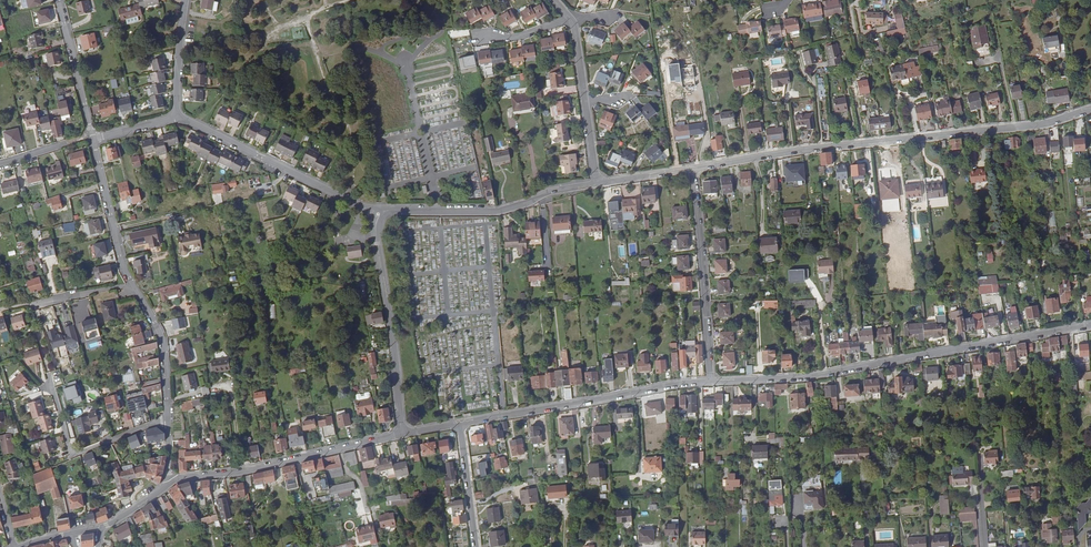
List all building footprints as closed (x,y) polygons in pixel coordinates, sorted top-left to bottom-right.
[(75,3),(78,16),(90,13),(87,0),(86,0),(75,3)] [(158,0),(144,0),(147,10),(160,6),(158,0)] [(200,10),(211,12),(212,3),(213,0),(201,0),(200,10)] [(828,1),(822,2),(825,17),(842,14),(840,2),(828,4),(828,1)] [(542,4),(532,9),(535,16),(537,19),(548,13),(542,4)] [(801,6),(804,19),(822,15),(820,4),(816,5),(816,4),(808,6),(808,5),(801,6)] [(478,11),(481,17),(483,21),(494,15),(489,5),(478,11)] [(128,12),(127,11),(119,13),(122,24),(127,22),(138,19),(143,18),(140,7),(136,8),(137,9),(128,12)] [(478,11),(476,7),(465,13),(471,23),(481,17),(478,11)] [(525,22),(535,16),(532,9),(530,7),(520,13),(525,22)] [(49,20),(47,10),(36,13),(39,23),(49,20)] [(499,16),(505,26),(516,20),(510,10),(499,16)] [(874,14),(867,16),(868,22),(869,22),(870,27),(888,24),(886,14),(886,12),(877,14),(877,15),(875,16),(874,14)] [(1084,24),(1090,23),(1090,12),(1082,14),(1084,24)] [(902,17),(895,19),(897,26),(904,24),(902,17)] [(797,19),(792,20),(787,21),(787,20),(783,21),(784,26),(785,33),(799,31),(797,19)] [(637,21),(628,29),(631,32),(635,38),(644,30),(637,21)] [(747,25),(738,27),(738,29),(739,36),(762,31),(760,22),(752,23),(752,22),(746,23),(747,25)] [(621,39),(631,32),(628,29),(624,23),(614,31),(621,39)] [(785,33),(784,26),(780,27),(780,25),(771,27),(771,28),(767,29),(769,39),(786,36),(785,33)] [(906,38),(902,25),(896,28),(900,40),(906,38)] [(981,45),(976,26),(966,28),(968,39),(967,40),(970,50),(976,49),(976,46),(981,45)] [(605,34),(593,29),(588,40),(596,43),(597,42),(602,44),(605,34)] [(42,32),(29,35),(33,48),(42,46),(40,37),(43,36),(42,32)] [(93,49),(92,46),(96,45),(93,32),(80,36),(83,48),(87,47),(88,50),(93,49)] [(1056,43),(1054,33),(1039,36),(1041,46),(1056,43)] [(552,38),(553,46),(565,44),(564,34),(552,35),(552,38)] [(553,46),(552,38),(540,40),(542,51),(554,49),(553,46)] [(878,53),(880,52),(884,51),(880,38),(876,40),(878,46),(876,47),(877,48),(876,48),(878,53)] [(826,46),(829,60),(827,60),(828,64),(841,62),(837,44),(826,46)] [(522,49),(523,57),(535,55),(533,45),(521,47),(522,49)] [(806,64),(816,62),(814,48),(803,50),(806,64)] [(523,57),(522,49),(510,51),(511,61),(523,60),(523,57)] [(46,53),(49,64),(49,66),(59,64),(58,59),(60,58),(58,50),(46,53)] [(490,52),(490,50),(478,52),(479,63),(491,61),(490,52)] [(502,50),(490,52),(491,61),(492,63),(504,61),(502,50)] [(458,57),(460,69),(477,67),(475,55),(458,57)] [(151,59),(154,71),(163,69),(166,69),(163,56),(151,59)] [(913,60),(902,62),(905,72),(907,71),(914,70),(919,69),(917,60),(913,61),(913,60)] [(192,62),(191,73),(195,73),(204,74),(204,62),(192,62)] [(905,72),(902,62),(889,64),(892,78),(899,76),(899,77),(905,76),(905,72)] [(647,77),(646,76),(650,73),(643,65),(632,73),(640,83),(647,77)] [(557,67),(548,68),(552,89),(564,87),(564,82),(562,82),(562,79),(560,67),(559,67),(557,67)] [(150,72),(153,83),(162,81),(165,80),(163,69),(154,71),(150,72)] [(609,76),(608,80),(619,85),(623,75),(612,70),(609,76)] [(748,71),(732,73),(733,85),(750,83),(748,71)] [(769,73),(770,84),(771,84),(771,86),(779,85),(779,83),(788,82),(787,71),(769,73)] [(608,80),(609,76),(598,72),(594,82),(605,86),(608,80)] [(680,74),(681,81),(691,79),(690,72),(680,74)] [(204,74),(195,73),(194,84),(207,85),(207,74),(204,74)] [(672,75),(673,82),(681,81),(680,74),(672,75)] [(116,78),(110,80),(112,89),(118,87),(116,78)] [(868,79),(856,82),(859,94),(871,91),(868,79)] [(150,84),(153,95),(161,93),(165,92),(162,81),(153,83),(150,84)] [(203,89),(191,88),(190,100),(202,101),(203,89)] [(1063,88),(1052,89),(1054,101),(1065,100),(1063,88)] [(164,106),(161,93),(153,95),(150,95),(154,109),(164,106)] [(516,110),(531,108),(530,105),(536,104),(534,94),(514,97),(516,110)] [(981,108),(978,94),(966,97),(969,110),(975,108),(975,109),(981,108)] [(987,107),(991,106),(994,106),(995,107),(997,106),(994,95),(984,97),(987,108),(987,107)] [(1007,98),(1010,109),(1021,106),(1018,95),(1007,98)] [(117,100),(122,118),(134,115),(129,97),(117,100)] [(937,117),(942,116),(941,114),(945,113),(946,115),(951,113),(949,105),(947,97),(942,99),(943,103),(934,105),(937,117)] [(847,110),(845,98),(833,100),(835,110),(839,109),(839,111),(847,110)] [(70,99),(58,102),(59,106),(68,104),(70,108),(72,108),(70,99)] [(113,112),(110,99),(108,99),(108,102),(99,104),(102,115),(110,113),(113,112)] [(557,116),(569,114),(568,109),(569,109),(568,101),(555,103),(557,116)] [(951,113),(952,115),(961,113),(958,102),(949,105),(951,113)] [(59,108),(61,115),(70,113),(69,108),(70,108),(68,104),(59,106),(59,108)] [(649,104),(640,111),(642,114),(647,120),(656,112),(649,104)] [(928,105),(915,107),(917,121),(922,120),(922,121),(926,120),(926,119),(931,118),(928,105)] [(633,122),(642,114),(640,111),(635,106),(626,113),(633,122)] [(51,127),(52,131),(54,137),(62,136),(62,135),(60,125),(63,124),(61,115),(59,108),(48,110),(49,118),(50,119),(51,125),(51,127)] [(227,122),(232,114),(221,108),(215,120),(226,125),(227,122)] [(719,112),(721,124),(735,122),(733,110),(719,112)] [(233,111),(232,114),(227,122),(237,127),(243,116),(233,111)] [(612,126),(616,116),(605,111),(601,121),(612,126)] [(794,114),(795,125),(806,124),(807,129),(813,128),(811,112),(794,114)] [(41,126),(39,120),(38,115),(25,118),(28,129),(41,126)] [(879,117),(879,128),(889,127),(889,116),(879,117)] [(868,129),(879,128),(879,117),(868,117),(868,129)] [(51,125),(50,119),(49,118),(39,120),(41,126),(42,133),(52,131),(51,127),(51,125)] [(746,123),(747,133),(761,132),(761,129),(759,121),(746,123)] [(703,123),(688,125),(689,135),(704,133),(703,123)] [(255,140),(261,129),(252,124),(247,135),(255,140)] [(688,125),(680,127),(682,140),(690,139),(689,135),(688,125)] [(782,126),(765,128),(767,141),(784,139),(782,126)] [(675,141),(682,140),(680,127),(673,128),(675,141)] [(558,137),(554,137),(555,142),(568,140),(566,128),(557,129),(557,132),(558,137)] [(21,144),(17,129),(3,133),(7,147),(21,144)] [(269,133),(261,129),(255,140),(264,144),(269,133)] [(176,131),(162,135),(164,140),(165,146),(179,142),(176,131)] [(202,142),(203,140),(190,134),(186,132),(182,140),(186,142),(184,144),(198,151),(202,142)] [(491,136),(484,138),(487,152),(495,150),(491,136)] [(1064,147),(1079,146),(1078,140),(1073,140),(1073,137),(1063,137),(1064,147)] [(144,153),(155,150),(153,143),(152,138),(141,141),(144,153)] [(720,138),(710,139),(711,149),(721,148),(720,138)] [(1018,140),(1018,138),(1006,139),(1006,141),(1001,141),(1002,147),(1006,147),(1006,149),(1020,148),(1020,143),(1021,143),(1021,140),(1018,140)] [(284,154),(289,143),(281,139),(275,150),(284,154)] [(963,148),(962,139),(949,141),(950,150),(963,148)] [(1045,139),(1034,140),(1035,155),(1042,155),(1042,152),(1046,151),(1045,139)] [(153,143),(155,150),(156,155),(167,152),(165,146),(164,140),(153,143)] [(207,158),(212,147),(202,142),(198,151),(197,153),(207,158)] [(1050,152),(1060,152),(1059,142),(1049,143),(1050,152)] [(298,147),(289,143),(284,154),(293,158),(298,147)] [(655,145),(645,153),(652,163),(659,157),(658,156),(662,153),(655,145)] [(116,148),(107,150),(109,160),(118,158),(121,157),(119,147),(116,148)] [(217,163),(218,161),(222,152),(212,147),(207,158),(217,163)] [(314,165),(319,157),(320,154),(309,149),(304,160),(314,165)] [(509,150),(491,153),(493,166),(511,163),(509,150)] [(621,157),(620,161),(631,165),(635,155),(624,150),(621,157)] [(218,161),(229,167),(234,156),(223,151),(222,152),(218,161)] [(69,155),(72,166),(86,163),(83,152),(69,155)] [(606,162),(617,167),(620,161),(621,157),(610,152),(606,162)] [(831,153),(821,154),(822,165),(832,164),(831,153)] [(576,173),(575,165),(574,160),(576,159),(575,154),(559,156),(560,166),(564,165),(565,174),(576,173)] [(248,163),(234,156),(229,167),(239,172),(241,169),(244,171),(248,163)] [(142,167),(139,157),(132,158),(135,169),(142,167)] [(314,165),(313,168),(323,173),(329,162),(319,157),(314,165)] [(60,176),(60,177),(64,176),(62,167),(59,167),(57,162),(55,163),(56,165),(49,167),(46,168),(49,178),(55,177),(60,176)] [(836,179),(848,179),(848,164),(836,164),(836,179)] [(851,176),(860,175),(859,165),(851,166),(851,176)] [(29,182),(43,178),(40,166),(26,169),(29,182)] [(986,170),(970,172),(972,184),(987,182),(986,170)] [(749,181),(748,171),(738,172),(740,186),(750,185),(749,181)] [(729,177),(719,177),(721,193),(730,192),(729,177)] [(770,192),(778,191),(777,178),(769,179),(770,183),(768,183),(769,187),(770,187),(770,192)] [(4,194),(20,190),(17,180),(1,184),(4,194)] [(494,197),(491,180),(483,181),(484,184),(487,199),(493,198),(492,197),(494,197)] [(126,196),(131,195),(127,181),(118,183),(123,200),(127,199),(126,196)] [(709,199),(716,198),(715,181),(702,182),(703,195),(708,195),(709,199)] [(941,181),(924,182),(926,195),(943,194),(941,181)] [(228,182),(213,184),(215,193),(229,190),(228,182)] [(887,183),(881,184),(882,200),(899,198),(897,185),(891,185),(887,185),(887,183)] [(920,183),(904,185),(906,197),(921,195),(920,183)] [(283,197),(293,203),(297,195),(299,191),(289,186),(283,197)] [(640,188),(642,209),(652,208),(652,204),(655,204),(654,187),(640,188)] [(131,197),(133,203),(142,201),(139,189),(133,190),(135,196),(131,197)] [(62,208),(59,193),(48,197),(45,198),(46,202),(53,200),(55,209),(62,208)] [(93,194),(83,196),(86,208),(84,209),(85,213),(95,211),(94,206),(96,206),(93,194)] [(301,212),(304,206),(307,200),(297,195),(293,203),(291,207),(301,212)] [(307,200),(304,206),(317,212),(322,202),(309,196),(307,200)] [(637,198),(621,200),(622,208),(633,207),(633,210),(639,209),(637,198)] [(623,222),(622,209),(618,209),(617,199),(607,200),(608,210),(617,209),(618,222),(623,222)] [(854,204),(855,218),(863,218),(862,204),(854,204)] [(685,205),(671,206),(672,217),(686,217),(685,205)] [(784,222),(801,221),(800,209),(783,210),(784,222)] [(827,209),(822,210),(824,226),(831,226),(831,218),(827,218),(827,209)] [(101,230),(98,217),(88,219),(91,232),(101,230)] [(552,220),(553,232),(569,230),(567,217),(562,217),(562,219),(552,220)] [(602,220),(595,221),(596,232),(603,231),(602,220)] [(263,222),(265,239),(275,238),(273,221),(263,222)] [(596,232),(595,221),(585,221),(586,233),(596,232)] [(540,225),(530,225),(530,227),(525,228),(526,237),(526,240),(541,239),(540,225)] [(715,233),(725,233),(724,225),(714,226),(715,233)] [(526,237),(520,238),(520,239),(515,235),(516,234),(513,234),(512,227),(504,227),(505,247),(516,247),(519,250),(519,255),(527,254),(526,240),(526,237)] [(159,229),(130,234),(132,246),(147,243),(148,248),(162,245),(159,229)] [(188,249),(202,246),(200,233),(191,235),(191,233),(185,234),(185,236),(177,237),(180,251),(180,252),(181,252),(181,253),(182,253),(183,253),(183,254),(184,254),(185,253),(186,253),(187,253),(187,252),(187,251),(188,251),(188,250),(188,249)] [(686,234),(675,235),(676,247),(687,247),(686,234)] [(772,251),(771,237),(759,238),(761,252),(772,251)] [(55,249),(53,242),(52,239),(39,242),(43,260),(57,257),(55,249)] [(723,239),(713,240),(714,253),(724,252),(723,239)] [(104,240),(94,242),(96,254),(107,252),(104,240)] [(363,256),(361,249),(360,245),(346,248),(348,259),(363,256)] [(203,250),(202,246),(188,249),(188,250),(188,251),(187,251),(187,252),(187,253),(186,253),(185,253),(184,254),(183,254),(183,253),(182,253),(181,253),(181,252),(180,252),(180,251),(181,255),(182,256),(183,256),(184,256),(185,256),(186,255),(187,255),(188,254),(188,253),(189,253),(203,250)] [(145,260),(147,260),(146,253),(134,255),(135,261),(134,261),(135,266),(136,266),(139,266),(140,272),(140,273),(147,272),(145,260)] [(686,255),(668,257),(668,259),(670,259),(670,264),(676,264),(677,269),(687,268),(686,255)] [(832,258),(817,259),(818,271),(824,271),(824,273),(826,273),(834,272),(832,258)] [(725,260),(715,261),(716,274),(727,273),(725,260)] [(110,263),(99,265),(102,277),(113,275),(110,263)] [(545,281),(545,270),(528,270),(528,281),(545,281)] [(28,286),(30,293),(36,291),(49,287),(45,275),(27,281),(27,282),(28,286)] [(689,277),(678,278),(680,291),(691,290),(689,277)] [(728,281),(718,282),(719,295),(730,294),(728,281)] [(1068,282),(1057,284),(1060,301),(1068,300),(1068,295),(1070,295),(1068,282)] [(177,296),(178,298),(184,297),(180,283),(174,285),(159,289),(163,302),(168,301),(167,298),(178,295),(178,296),(177,296)] [(937,289),(932,289),(933,298),(943,297),(942,288),(937,289)] [(1043,305),(1044,312),(1058,310),(1057,303),(1054,303),(1053,298),(1046,299),(1045,295),(1041,296),(1043,305)] [(815,300),(802,301),(802,304),(802,308),(816,307),(816,304),(815,300)] [(114,301),(103,303),(106,320),(117,318),(114,301)] [(699,309),(699,301),(691,302),(692,310),(699,309)] [(1086,302),(1082,302),(1083,312),(1090,311),(1090,303),(1086,304),(1086,302)] [(728,304),(717,305),(719,318),(730,317),(728,304)] [(1036,306),(1026,307),(1028,318),(1031,318),(1032,320),(1038,319),(1036,306)] [(45,309),(32,314),(35,322),(48,318),(45,309)] [(967,342),(963,310),(950,312),(951,319),(957,319),(959,333),(958,333),(960,344),(967,342)] [(381,312),(370,313),(372,323),(383,321),(381,312)] [(791,313),(792,330),(797,329),(797,330),(803,330),(803,329),(805,329),(804,321),(798,322),(798,320),(797,320),(797,322),(795,322),(795,321),(793,321),(792,313),(791,313)] [(23,314),(11,317),(14,328),(26,325),(23,314)] [(968,331),(985,328),(984,318),(983,314),(971,315),(972,322),(967,323),(968,331)] [(1014,318),(1007,319),(1008,326),(1013,326),(1013,327),(1015,327),(1015,325),(1019,325),(1018,315),(1014,316),(1014,318)] [(184,316),(171,319),(173,330),(186,327),(184,316)] [(984,318),(985,328),(1001,326),(999,316),(984,318)] [(84,329),(85,331),(99,327),(99,326),(96,318),(83,321),(84,329)] [(133,332),(141,330),(139,322),(134,323),(134,321),(130,322),(133,332)] [(924,327),(924,328),(924,334),(925,339),(935,338),(935,339),(944,338),(943,337),(949,336),(947,326),(937,327),(937,324),(928,325),(929,327),(924,327)] [(75,325),(65,328),(68,336),(64,337),(66,346),(79,342),(75,325)] [(136,345),(145,343),(144,338),(151,336),(149,328),(141,330),(133,332),(136,345)] [(924,334),(924,328),(903,330),(904,339),(911,338),(911,336),(919,335),(920,342),(925,342),(925,339),(924,334)] [(66,346),(64,337),(64,335),(63,335),(57,337),(55,331),(48,333),(54,350),(66,346)] [(890,331),(876,332),(877,343),(885,343),(885,348),(891,347),(890,331)] [(720,333),(721,344),(734,343),(733,332),(720,333)] [(843,344),(838,345),(839,356),(850,355),(849,343),(848,332),(842,333),(843,344)] [(871,333),(857,334),(858,342),(858,345),(871,344),(871,333)] [(1062,344),(1067,344),(1066,335),(1058,337),(1059,341),(1062,341),(1062,344)] [(192,356),(186,336),(175,340),(179,353),(177,353),(179,360),(192,356)] [(1058,337),(1048,339),(1049,344),(1049,351),(1059,350),(1059,344),(1062,344),(1062,341),(1059,341),(1058,337)] [(851,343),(849,343),(850,355),(859,354),(858,345),(858,342),(855,343),(855,338),(851,338),(851,343)] [(133,351),(136,351),(157,347),(156,341),(145,343),(136,345),(132,346),(133,351)] [(1017,344),(1018,358),(1026,357),(1024,343),(1017,344)] [(838,345),(838,344),(827,345),(828,356),(833,356),(833,357),(839,356),(838,345)] [(1050,357),(1049,351),(1049,344),(1046,344),(1041,344),(1041,355),(1036,355),(1036,361),(1042,361),(1042,357),(1050,357)] [(697,367),(696,364),(695,347),(685,347),(685,350),(686,359),(689,358),(690,368),(697,367)] [(27,364),(42,360),(39,348),(24,353),(27,364)] [(367,349),(368,354),(371,366),(370,367),(371,375),(375,374),(374,366),(377,365),(373,348),(372,348),(367,349)] [(763,352),(764,362),(773,362),(773,357),(775,357),(775,351),(770,351),(770,349),(765,349),(765,352),(763,352)] [(1007,371),(1016,371),(1014,352),(1006,353),(1006,356),(1007,371)] [(734,353),(723,354),(724,367),(735,367),(734,353)] [(999,353),(988,354),(988,365),(1000,365),(999,353)] [(640,362),(638,362),(638,371),(645,370),(645,373),(650,372),(649,363),(648,364),(647,354),(640,355),(640,362)] [(616,367),(627,367),(626,355),(615,356),(616,367)] [(790,355),(781,355),(782,367),(792,367),(790,355)] [(136,362),(137,365),(138,367),(144,366),(160,363),(159,357),(153,358),(136,362)] [(983,371),(982,357),(974,357),(974,371),(983,371)] [(228,358),(215,360),(217,371),(230,369),(228,358)] [(665,361),(656,362),(657,373),(666,373),(665,361)] [(289,370),(290,373),(297,371),(297,370),(301,368),(301,367),(299,367),(296,368),(295,364),(288,366),(289,370)] [(569,371),(570,385),(581,384),(580,369),(571,369),(570,364),(568,364),(568,367),(569,371)] [(522,367),(511,368),(512,379),(523,378),(522,367)] [(962,382),(965,382),(965,372),(965,367),(951,367),(951,372),(948,372),(948,378),(962,377),(962,382)] [(938,380),(938,373),(938,369),(927,369),(927,380),(938,380)] [(187,389),(190,388),(195,387),(198,386),(194,371),(183,374),(187,389)] [(554,372),(554,373),(555,386),(570,385),(569,371),(554,372)] [(604,382),(614,381),(613,371),(603,372),(604,382)] [(21,373),(9,382),(16,391),(28,381),(21,373)] [(545,373),(545,376),(546,387),(556,387),(555,386),(554,373),(545,373)] [(596,383),(595,373),(586,374),(586,383),(596,383)] [(1059,373),(1051,373),(1052,382),(1060,381),(1059,373)] [(545,376),(536,376),(537,388),(546,387),(545,376)] [(161,383),(161,377),(141,381),(142,386),(154,383),(154,384),(161,383)] [(903,393),(902,382),(902,379),(902,378),(896,378),(895,383),(889,384),(889,393),(896,392),(896,394),(903,393)] [(871,383),(871,380),(865,380),(866,393),(874,392),(874,398),(880,398),(880,392),(880,388),(880,379),(875,380),(875,383),(871,383)] [(903,393),(914,392),(914,382),(911,382),(911,381),(909,379),(902,379),(902,382),(903,393)] [(74,381),(66,383),(67,387),(62,389),(63,392),(64,397),(65,400),(70,399),(71,404),(80,402),(78,397),(76,397),(74,386),(75,386),(74,381)] [(145,398),(148,397),(147,391),(161,388),(161,383),(154,384),(143,387),(144,392),(145,398)] [(788,384),(776,384),(776,394),(781,394),(781,389),(788,389),(788,384)] [(835,404),(838,404),(838,385),(827,385),(827,404),(831,404),(831,407),(835,407),(835,404)] [(860,385),(846,385),(846,396),(860,395),(860,385)] [(766,394),(760,394),(760,400),(768,400),(768,408),(772,408),(772,391),(768,390),(768,394),(766,394)] [(256,403),(267,401),(265,391),(254,392),(256,403)] [(142,411),(148,410),(145,398),(144,392),(126,397),(131,414),(137,413),(138,418),(143,417),(142,411)] [(807,408),(806,394),(792,395),(793,409),(807,408)] [(117,395),(106,398),(108,409),(114,407),(114,410),(120,408),(117,395)] [(715,396),(715,406),(724,406),(724,395),(715,395),(715,396)] [(696,413),(695,408),(696,396),(687,396),(687,413),(696,413)] [(710,400),(702,400),(703,411),(715,411),(715,406),(715,396),(710,396),(710,400)] [(356,401),(358,414),(363,413),(363,415),(370,414),(370,412),(374,411),(372,398),(356,401)] [(28,402),(33,417),(38,416),(45,414),(40,399),(28,402)] [(192,399),(183,402),(184,411),(189,410),(188,405),(193,404),(192,399)] [(747,399),(738,399),(738,410),(752,410),(752,400),(747,400),(747,399)] [(659,402),(644,405),(646,411),(644,411),(645,418),(655,416),(655,414),(661,413),(659,402)] [(631,406),(616,407),(617,417),(632,415),(631,406)] [(346,409),(337,411),(341,427),(351,425),(349,413),(346,413),(346,409)] [(389,409),(379,410),(381,422),(391,420),(389,409)] [(11,423),(5,424),(2,410),(0,411),(0,425),(3,424),(4,429),(12,427),(11,423)] [(321,426),(334,423),(332,412),(331,410),(329,410),(330,415),(327,416),(328,419),(319,421),(321,426)] [(105,423),(103,414),(98,415),(97,412),(90,414),(91,418),(89,419),(88,417),(78,420),(79,425),(81,434),(92,431),(91,427),(93,426),(93,425),(99,423),(100,425),(105,423)] [(45,414),(38,416),(42,430),(53,427),(49,413),(45,414)] [(561,418),(562,434),(574,433),(573,418),(561,418)] [(316,427),(314,420),(304,422),(305,429),(316,427)] [(611,424),(594,426),(596,442),(604,442),(603,436),(612,435),(611,424)] [(17,430),(16,426),(12,427),(4,429),(5,433),(0,434),(0,442),(2,452),(14,450),(10,432),(17,430)] [(533,437),(542,436),(542,431),(540,431),(540,427),(531,428),(533,437)] [(164,441),(164,428),(146,428),(147,445),(153,445),(153,444),(159,444),(159,441),(164,441)] [(289,430),(291,441),(299,439),(299,437),(297,428),(289,430)] [(501,441),(504,441),(502,431),(500,431),(499,428),(494,429),(496,439),(500,438),(501,441)] [(208,431),(211,448),(212,458),(212,461),(214,460),(214,458),(221,457),(220,443),(214,444),(212,431),(208,431)] [(139,433),(128,437),(133,448),(144,444),(144,442),(139,433)] [(488,442),(486,434),(472,436),(473,445),(488,442)] [(55,449),(54,444),(52,445),(51,441),(53,441),(51,436),(39,440),(43,453),(55,449)] [(283,438),(275,439),(278,451),(288,449),(286,438),(285,438),(285,436),(283,437),(283,438)] [(290,441),(291,446),(306,443),(304,436),(299,437),(299,439),(291,441),(290,441)] [(188,439),(185,439),(186,444),(186,449),(187,461),(200,459),(198,448),(196,448),(197,450),(189,451),(188,439)] [(250,439),(247,440),(250,457),(260,456),(258,446),(252,447),(250,439)] [(440,453),(450,452),(449,439),(438,440),(440,453)] [(513,441),(514,446),(515,455),(525,454),(524,445),(523,440),(513,441)] [(433,443),(421,445),(422,455),(433,454),(433,449),(434,449),(433,443)] [(203,445),(198,446),(198,448),(200,459),(212,458),(211,448),(206,449),(206,450),(203,451),(203,445)] [(415,445),(407,446),(408,455),(417,454),(415,445)] [(752,460),(768,459),(768,445),(752,445),(752,459),(752,460)] [(360,449),(363,461),(373,458),(371,447),(360,449)] [(834,450),(834,460),(856,460),(856,461),(856,462),(857,462),(858,462),(859,462),(860,462),(860,461),(860,460),(861,460),(861,459),(861,458),(869,458),(868,447),(856,448),(856,449),(834,450)] [(187,461),(186,449),(179,449),(179,459),(180,472),(187,471),(187,461)] [(700,464),(700,453),(689,453),(689,450),(686,450),(686,464),(700,464)] [(349,466),(357,464),(357,462),(354,451),(343,453),(345,461),(348,461),(349,466)] [(93,452),(84,455),(88,467),(97,463),(93,452)] [(557,453),(559,475),(568,475),(566,453),(558,453),(557,453)] [(324,468),(325,471),(341,467),(338,454),(322,458),(324,468)] [(380,456),(380,455),(374,456),(377,467),(392,464),(390,454),(380,456)] [(994,454),(989,454),(989,456),(980,457),(981,466),(990,465),(990,467),(995,466),(994,454)] [(152,469),(163,471),(166,455),(160,457),(160,458),(158,458),(159,464),(157,464),(156,458),(152,459),(153,465),(152,469)] [(655,468),(655,471),(661,470),(660,457),(649,458),(649,468),(655,468)] [(16,469),(14,462),(12,458),(1,462),(5,472),(5,477),(17,476),(16,469)] [(322,458),(313,460),(315,470),(324,468),(322,458)] [(313,460),(301,463),(304,473),(315,470),(313,460)] [(127,480),(126,470),(124,471),(119,461),(110,464),(114,472),(117,486),(126,484),(127,487),(129,487),(128,480),(127,480)] [(487,461),(478,463),(481,477),(487,476),(486,469),(488,468),(487,461)] [(392,465),(394,477),(408,474),(406,463),(392,465)] [(508,472),(507,466),(506,466),(505,463),(497,465),(497,468),(496,468),(497,474),(508,472)] [(593,464),(598,464),(598,463),(587,464),(589,478),(590,477),(589,472),(592,472),(592,469),(594,469),(593,464)] [(599,468),(598,464),(593,464),(594,469),(592,469),(592,472),(589,472),(590,477),(599,477),(600,480),(605,480),(604,468),(599,468)] [(140,467),(134,469),(136,478),(145,476),(149,479),(152,469),(153,465),(140,467)] [(281,467),(286,490),(298,488),(295,477),(296,477),(294,465),(281,467)] [(341,467),(325,471),(327,479),(344,475),(341,467)] [(952,482),(957,482),(957,480),(962,480),(962,481),(967,481),(967,478),(971,477),(971,467),(951,469),(952,482)] [(54,486),(48,468),(32,474),(37,493),(50,488),(54,486)] [(136,478),(134,469),(126,470),(127,480),(128,480),(136,478)] [(152,469),(149,479),(160,483),(163,471),(152,469)] [(263,472),(266,484),(275,482),(273,469),(263,472)] [(359,472),(363,487),(368,486),(364,471),(359,472)] [(255,486),(266,484),(263,472),(253,474),(255,486)] [(443,479),(444,487),(455,485),(454,478),(448,479),(443,479)] [(218,479),(209,480),(212,496),(219,493),(218,488),(220,487),(218,479)] [(212,496),(209,480),(203,481),(204,488),(205,496),(212,496)] [(353,481),(329,487),(330,495),(355,489),(353,481)] [(177,486),(187,501),(194,500),(190,486),(194,485),(193,482),(188,482),(177,486)] [(242,483),(229,485),(231,497),(244,495),(242,483)] [(111,497),(112,502),(119,500),(129,496),(128,492),(130,491),(132,489),(131,486),(129,487),(127,487),(126,484),(117,486),(118,490),(119,495),(111,497)] [(560,496),(566,495),(565,484),(549,486),(550,494),(548,494),(548,500),(555,499),(560,499),(560,496)] [(198,520),(187,501),(177,486),(177,485),(177,486),(173,488),(168,491),(169,492),(188,522),(198,520)] [(1029,493),(1031,493),(1031,496),(1038,496),(1037,486),(1029,486),(1029,493)] [(775,487),(769,487),(770,503),(770,505),(783,505),(782,489),(775,489),(775,487)] [(1014,488),(1007,488),(1007,491),(1006,492),(1007,501),(1018,500),(1018,495),(1015,495),(1014,488)] [(540,502),(538,489),(523,490),(524,504),(540,502)] [(822,492),(805,493),(805,504),(814,504),(815,509),(823,509),(822,492)] [(228,497),(227,493),(224,493),(223,495),(218,496),(221,517),(229,516),(226,497),(228,497)] [(161,497),(170,512),(172,511),(171,509),(173,508),(165,494),(161,497)] [(82,506),(78,496),(75,497),(69,499),(65,500),(69,510),(82,506)] [(170,512),(161,497),(156,500),(164,511),(166,510),(168,514),(170,513),(170,512)] [(70,527),(61,498),(57,500),(58,504),(55,504),(58,518),(57,518),(58,529),(70,527)] [(949,513),(947,498),(939,498),(940,514),(949,513)] [(1077,508),(1079,529),(1085,522),(1084,513),(1090,512),(1090,498),(1085,504),(1080,504),(1077,508)] [(462,504),(464,504),(464,500),(450,501),(453,524),(467,523),(466,515),(463,516),(462,510),(463,510),(462,504)] [(156,513),(151,504),(151,503),(140,510),(141,511),(145,519),(148,517),(149,521),(153,519),(152,515),(156,513)] [(41,519),(38,504),(31,506),(32,511),(13,517),(15,526),(41,519)] [(956,513),(958,513),(975,512),(973,505),(966,508),(956,509),(956,513)] [(93,513),(96,522),(108,518),(106,513),(108,513),(106,507),(100,509),(101,511),(97,513),(94,507),(92,507),(92,510),(93,513)] [(498,507),(487,508),(489,523),(500,521),(498,507)] [(615,511),(616,522),(631,521),(630,510),(615,511)] [(141,511),(132,515),(136,524),(145,519),(141,511)] [(958,513),(958,521),(976,520),(975,512),(958,513)] [(86,515),(87,524),(96,522),(93,513),(87,515),(86,515)] [(158,518),(156,513),(152,515),(153,519),(156,529),(168,527),(166,521),(164,522),(161,517),(158,518)] [(390,516),(385,517),(379,518),(381,530),(390,528),(391,530),(397,528),(393,515),(390,516)] [(217,516),(208,518),(198,520),(199,526),(216,523),(217,528),(220,527),(217,516)] [(129,517),(125,519),(127,523),(114,530),(118,539),(131,533),(128,527),(130,526),(133,524),(129,517)] [(678,523),(672,523),(665,523),(665,534),(678,534),(678,523)] [(1055,529),(1054,529),(1053,523),(1045,524),(1045,530),(1042,530),(1042,537),(1047,537),(1047,541),(1056,540),(1055,529)] [(1062,526),(1062,532),(1063,544),(1069,543),(1068,538),(1074,538),(1073,525),(1062,526)] [(366,530),(366,529),(356,531),(359,545),(377,540),(374,528),(366,530)] [(647,540),(651,540),(651,528),(638,529),(638,539),(647,539),(647,540)] [(503,529),(489,531),(491,545),(505,544),(503,529)] [(692,544),(696,543),(696,541),(701,541),(701,530),(691,531),(692,544)] [(696,541),(696,543),(705,543),(705,538),(705,530),(701,530),(701,541),(696,541)] [(81,536),(81,546),(88,546),(93,546),(93,534),(81,536)] [(933,545),(942,545),(942,546),(951,546),(950,534),(932,535),(933,545)] [(139,536),(140,544),(145,544),(154,543),(152,535),(149,535),(139,536)] [(925,536),(906,537),(907,546),(926,546),(925,536)] [(255,538),(247,539),(249,546),(258,544),(257,537),(255,538)]
